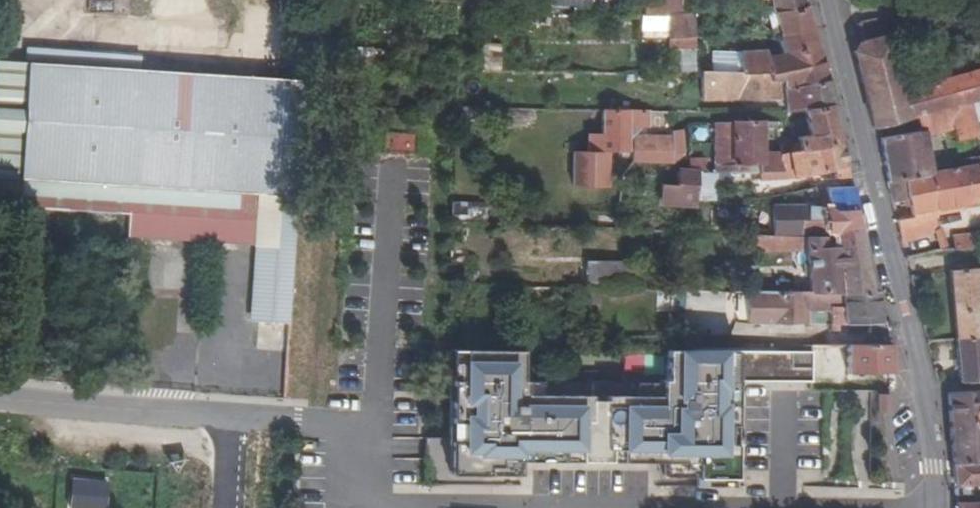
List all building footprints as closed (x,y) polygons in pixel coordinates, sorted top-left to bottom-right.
[(662,0),(644,0),(644,16),(662,16),(662,0)] [(662,16),(669,17),(680,16),(680,6),(680,0),(662,0),(662,16)] [(807,5),(807,0),(772,0),(774,11),(774,13),(807,5)] [(814,26),(807,5),(774,13),(780,32),(782,40),(786,53),(787,55),(820,47),(814,26)] [(680,16),(669,17),(669,39),(694,38),(694,16),(680,16)] [(885,16),(859,21),(863,41),(859,42),(853,51),(872,129),(911,119),(916,117),(972,102),(979,100),(979,69),(934,81),(930,64),(899,73),(885,16)] [(694,38),(669,39),(670,49),(694,49),(694,38)] [(786,53),(782,40),(777,41),(781,54),(786,53)] [(501,72),(502,45),(482,44),(481,72),(501,72)] [(827,71),(820,47),(787,55),(793,78),(827,71)] [(742,74),(770,72),(767,56),(766,50),(738,51),(742,73),(742,74)] [(783,80),(793,78),(787,55),(786,53),(781,54),(767,56),(770,72),(771,79),(783,79),(783,80)] [(304,79),(0,60),(0,206),(128,214),(126,237),(258,242),(254,320),(288,322),(304,79)] [(830,79),(827,71),(793,78),(783,80),(784,89),(801,85),(830,79)] [(702,72),(702,73),(703,100),(737,99),(737,100),(786,99),(784,89),(783,80),(783,79),(771,79),(770,72),(742,74),(742,73),(702,72)] [(836,104),(830,79),(801,85),(806,109),(832,104),(836,104)] [(806,109),(801,85),(784,89),(786,99),(788,111),(806,109)] [(972,102),(916,117),(920,132),(926,131),(927,136),(954,129),(977,124),(972,102)] [(832,104),(806,109),(812,134),(799,136),(801,148),(841,140),(832,104)] [(646,127),(646,111),(603,110),(602,134),(588,134),(588,151),(629,152),(629,128),(646,127)] [(762,121),(715,122),(714,171),(763,171),(784,170),(782,153),(763,153),(762,121)] [(954,129),(957,142),(979,135),(979,134),(977,124),(954,129)] [(635,162),(673,163),(683,154),(682,131),(672,134),(672,142),(672,151),(639,150),(635,150),(635,159),(635,162)] [(927,136),(926,131),(920,132),(880,138),(888,182),(929,176),(933,175),(932,172),(927,136)] [(794,170),(795,179),(835,170),(835,178),(851,179),(848,167),(849,167),(843,140),(841,140),(801,148),(782,153),(784,170),(794,170)] [(638,142),(639,150),(672,151),(672,142),(638,142)] [(703,159),(691,159),(691,171),(691,172),(699,172),(704,172),(703,159)] [(929,176),(935,210),(979,203),(979,164),(963,167),(932,172),(933,175),(929,176)] [(691,171),(680,170),(678,203),(695,204),(696,201),(699,173),(699,172),(691,172),(691,171)] [(729,174),(699,173),(696,201),(714,201),(716,180),(728,180),(729,174)] [(935,210),(929,176),(888,182),(886,182),(891,203),(908,199),(912,217),(897,220),(901,243),(926,238),(938,227),(932,211),(935,210)] [(772,206),(773,235),(805,236),(808,236),(807,233),(837,231),(862,230),(852,186),(827,189),(831,207),(782,207),(772,206)] [(491,203),(452,202),(452,223),(490,225),(491,203)] [(807,251),(811,293),(843,293),(873,293),(862,230),(837,231),(839,247),(826,247),(825,237),(808,236),(805,236),(807,251)] [(952,235),(953,249),(979,246),(978,232),(952,235)] [(757,252),(757,234),(745,234),(745,252),(757,252)] [(773,251),(773,235),(757,234),(757,252),(773,251)] [(807,251),(805,236),(773,235),(773,251),(807,251)] [(637,262),(587,262),(587,286),(637,287),(637,262)] [(950,271),(955,339),(979,337),(979,268),(950,271)] [(845,309),(843,293),(811,293),(746,293),(746,323),(766,323),(807,323),(807,309),(829,309),(845,309)] [(840,331),(839,324),(870,323),(871,334),(889,334),(886,323),(883,323),(879,293),(873,293),(843,293),(845,309),(829,309),(833,331),(840,331)] [(955,339),(959,383),(979,381),(979,337),(955,339)] [(893,373),(893,344),(848,345),(849,374),(893,373)] [(451,347),(450,475),(521,476),(521,461),(665,463),(665,477),(698,477),(710,477),(736,477),(736,380),(811,381),(811,350),(666,349),(666,379),(662,379),(662,382),(521,380),(521,348),(451,347)] [(947,393),(952,464),(979,464),(979,391),(947,393)] [(878,414),(889,413),(889,395),(878,395),(878,414)] [(952,464),(954,476),(954,486),(979,485),(979,464),(952,464)] [(710,477),(698,477),(698,487),(710,487),(710,477)]
